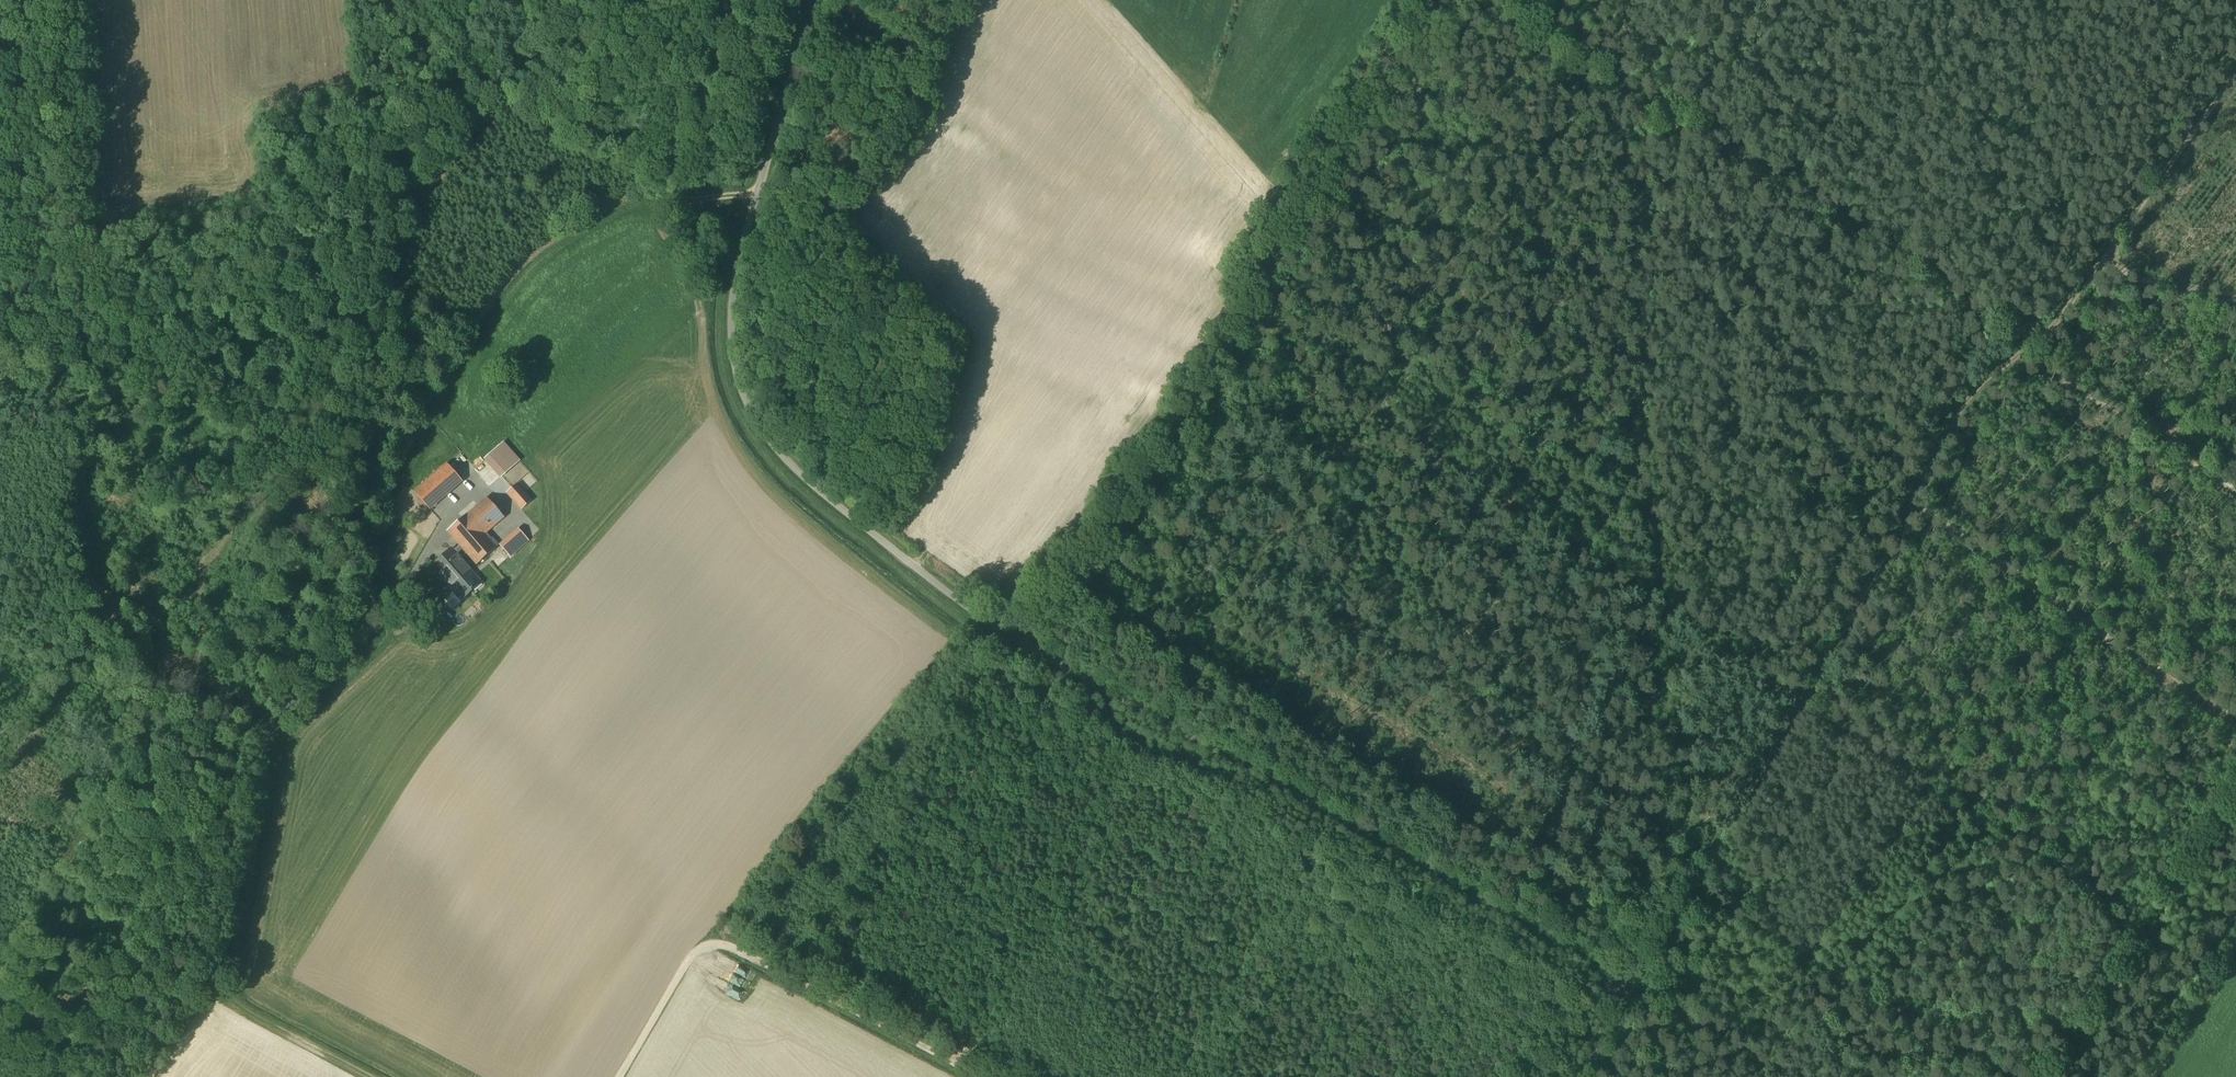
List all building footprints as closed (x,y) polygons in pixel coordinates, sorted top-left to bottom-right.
[(500,441),(480,459),(497,478),(517,459),(500,441)] [(462,481),(448,464),(415,493),(429,509),(462,481)] [(517,484),(507,493),(522,509),(531,501),(517,484)] [(467,553),(477,564),(497,547),(485,534),(504,518),(486,498),(448,531),(461,545),(467,553)] [(467,553),(461,545),(453,551),(452,549),(433,565),(451,586),(448,589),(459,602),(473,590),(475,591),(482,585),(460,559),(467,553)]
